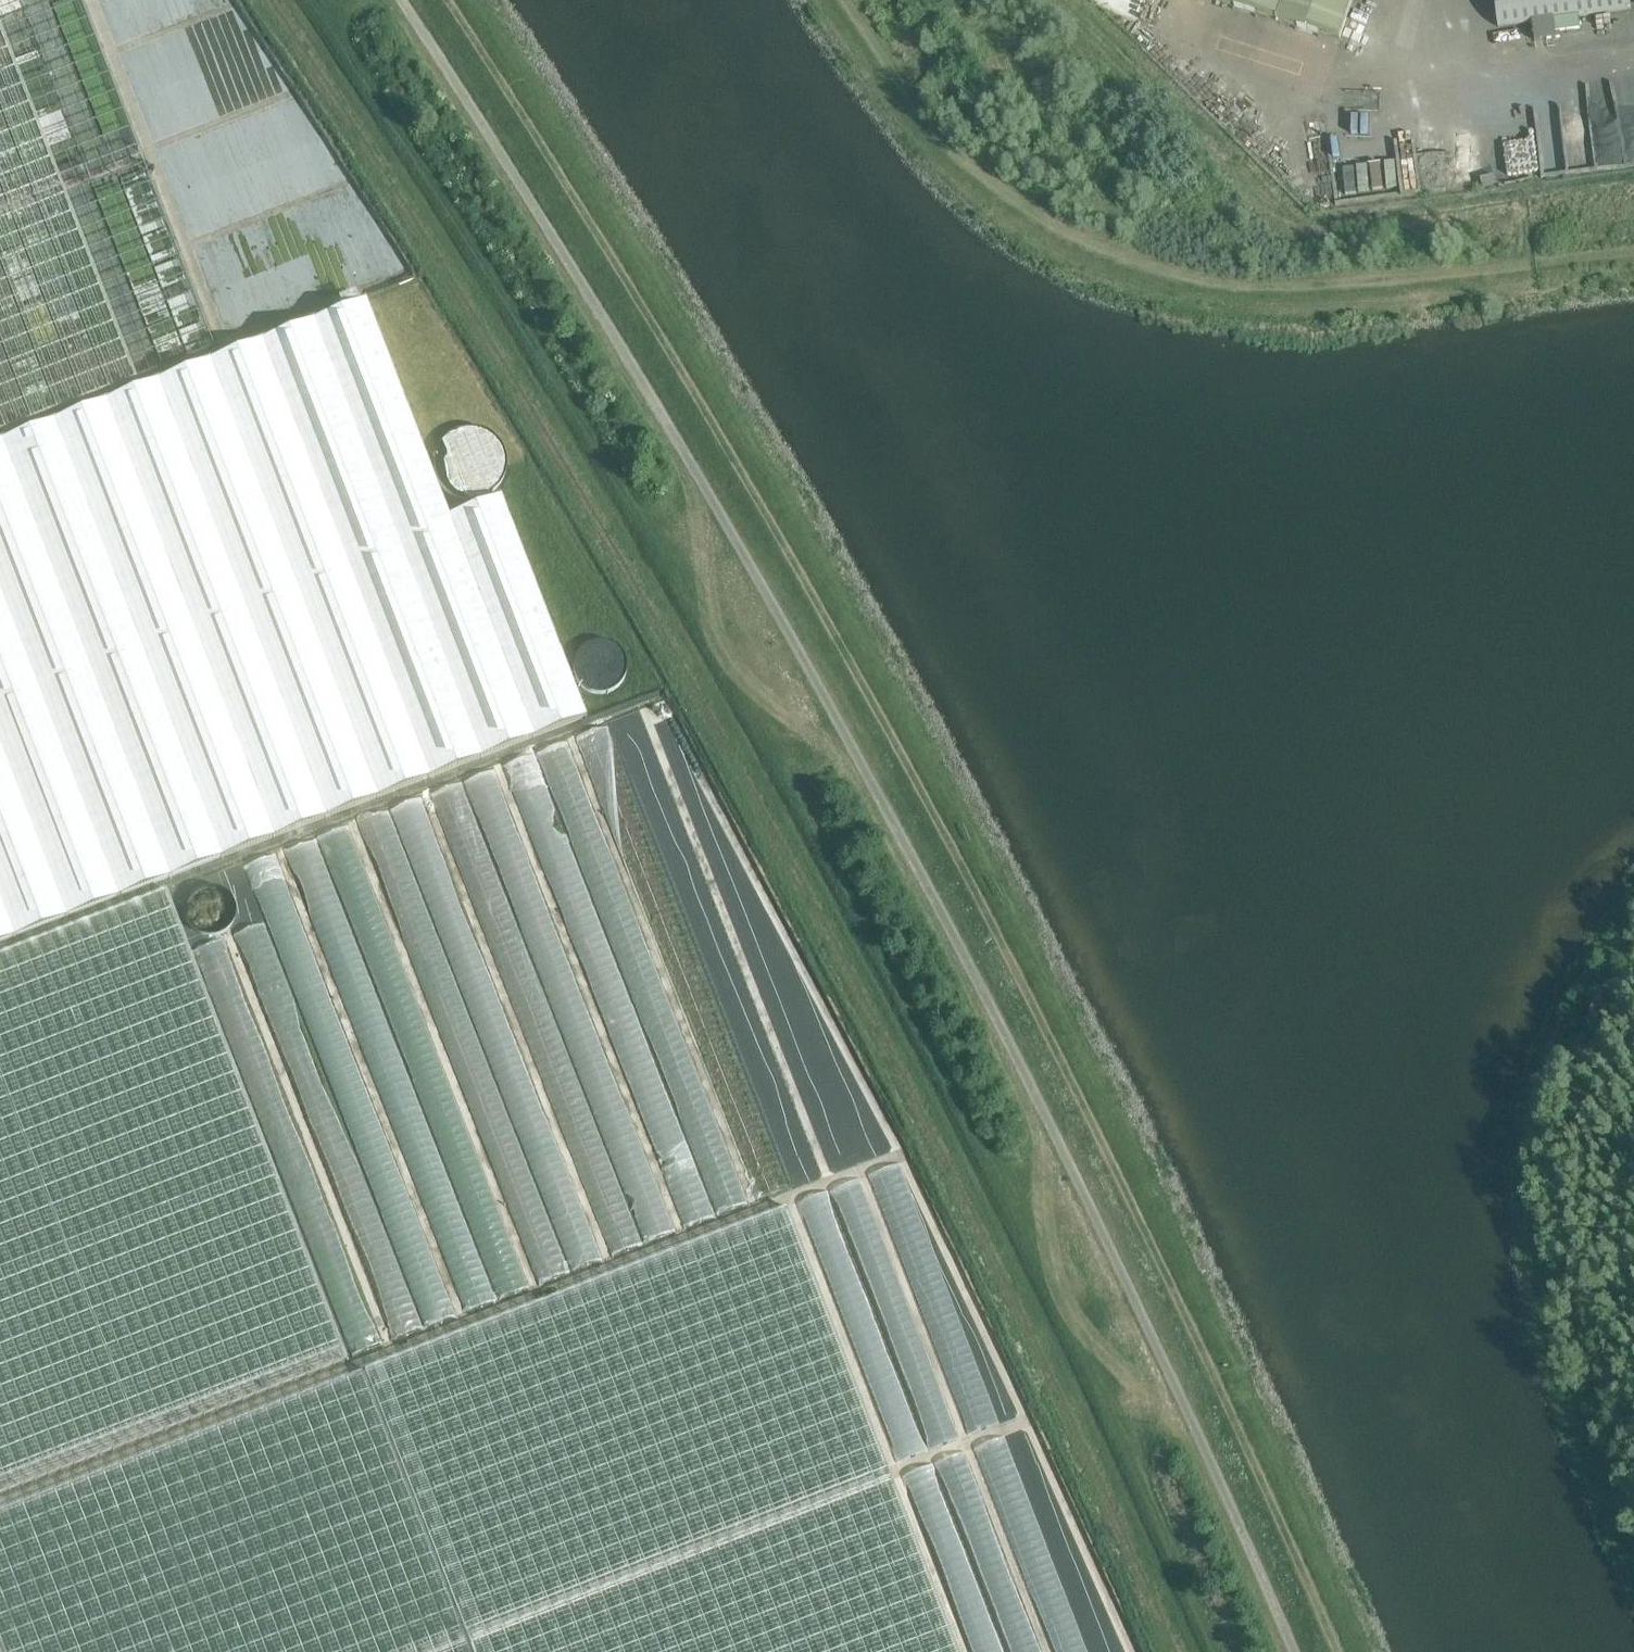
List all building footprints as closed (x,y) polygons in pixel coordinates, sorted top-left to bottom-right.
[(216,348),(82,0),(0,0),(0,431),(216,348)] [(1340,37),(1352,0),(1225,0),(1340,37)] [(1500,15),(1501,21),(1628,3),(1628,0),(1497,0),(1500,15)] [(587,715),(502,495),(450,515),(367,300),(0,441),(0,941),(587,715)] [(3,1492),(348,1359),(167,889),(0,953),(0,1493),(3,1492)] [(788,1207),(363,1371),(0,1511),(0,1651),(959,1651),(788,1207)]
